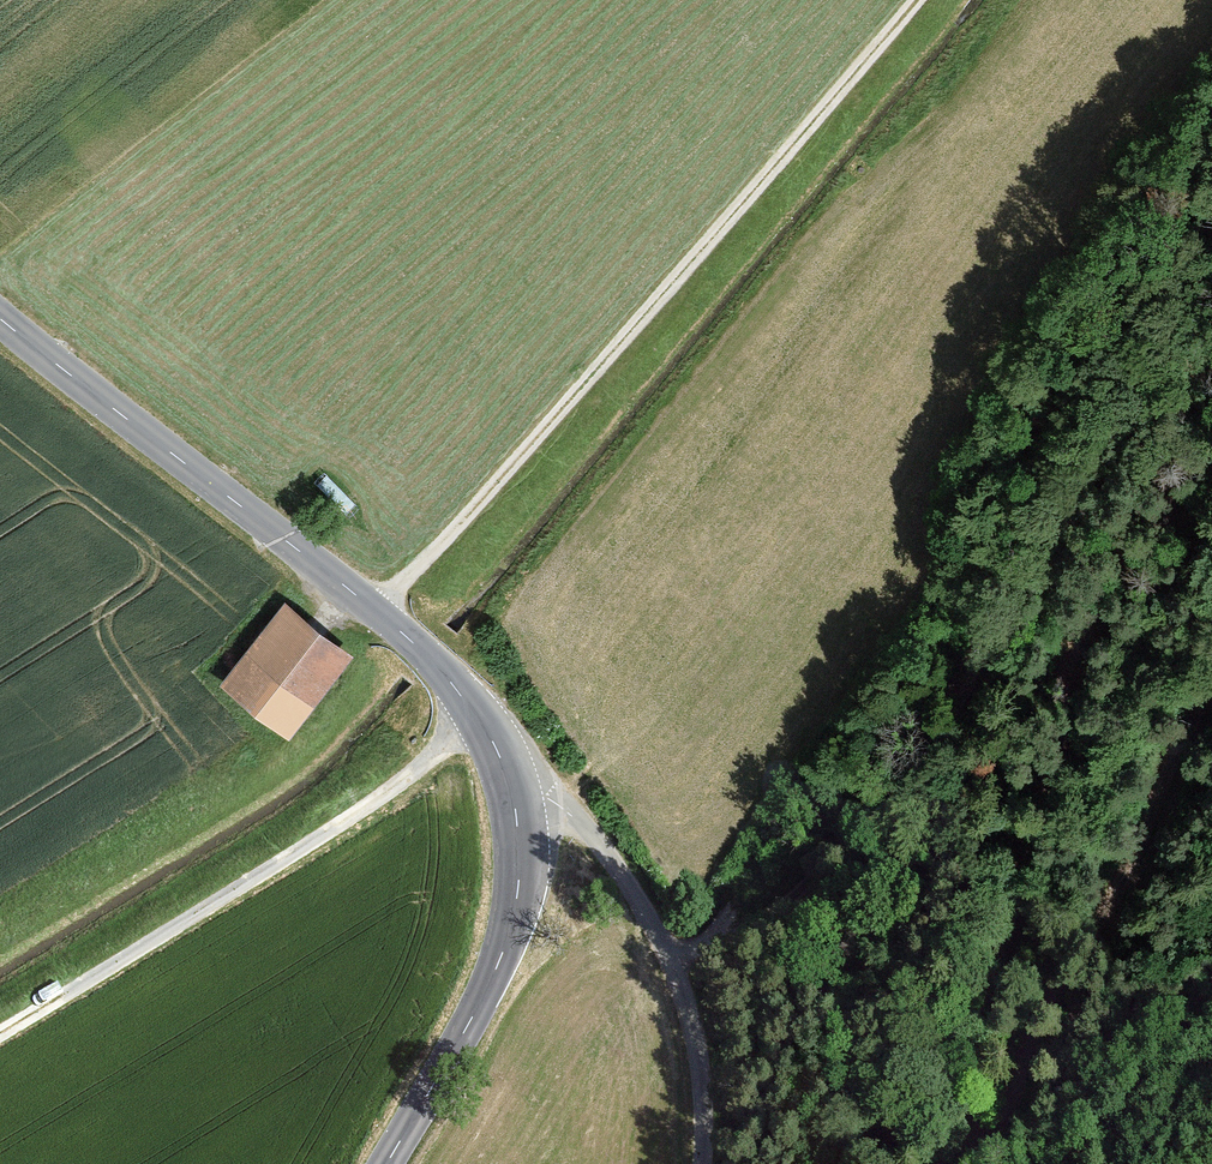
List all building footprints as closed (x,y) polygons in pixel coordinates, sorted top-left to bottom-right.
[(220,680),(288,734),(352,654),(284,600),(220,680)]
